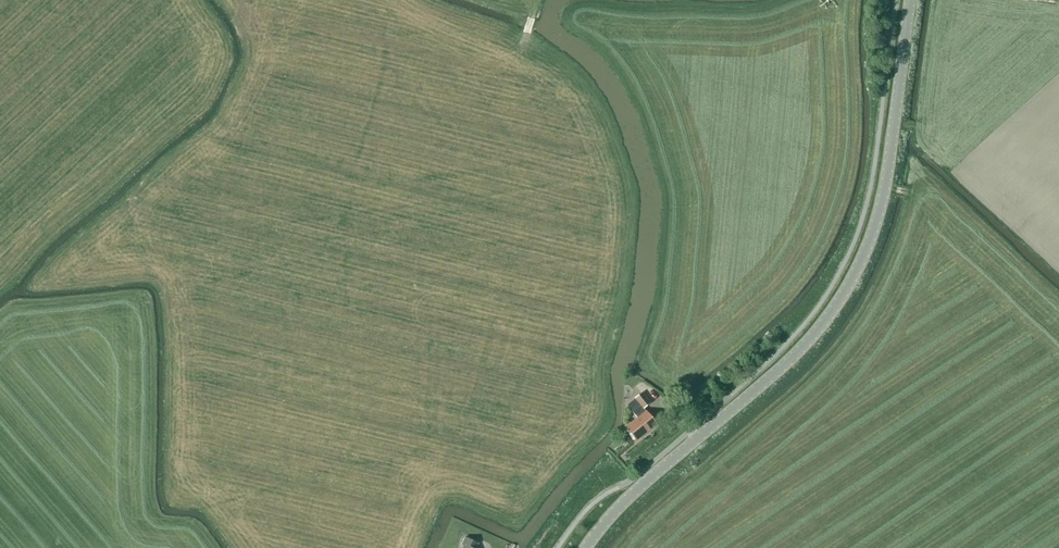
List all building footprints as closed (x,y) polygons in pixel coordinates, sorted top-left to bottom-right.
[(642,391),(652,402),(659,396),(649,385),(642,391)] [(625,427),(636,441),(656,425),(643,408),(650,403),(641,393),(635,398),(635,399),(629,404),(629,407),(634,412),(633,413),(637,418),(625,427)] [(478,544),(465,538),(462,544),(464,546),(463,547),(476,547),(478,544)]
